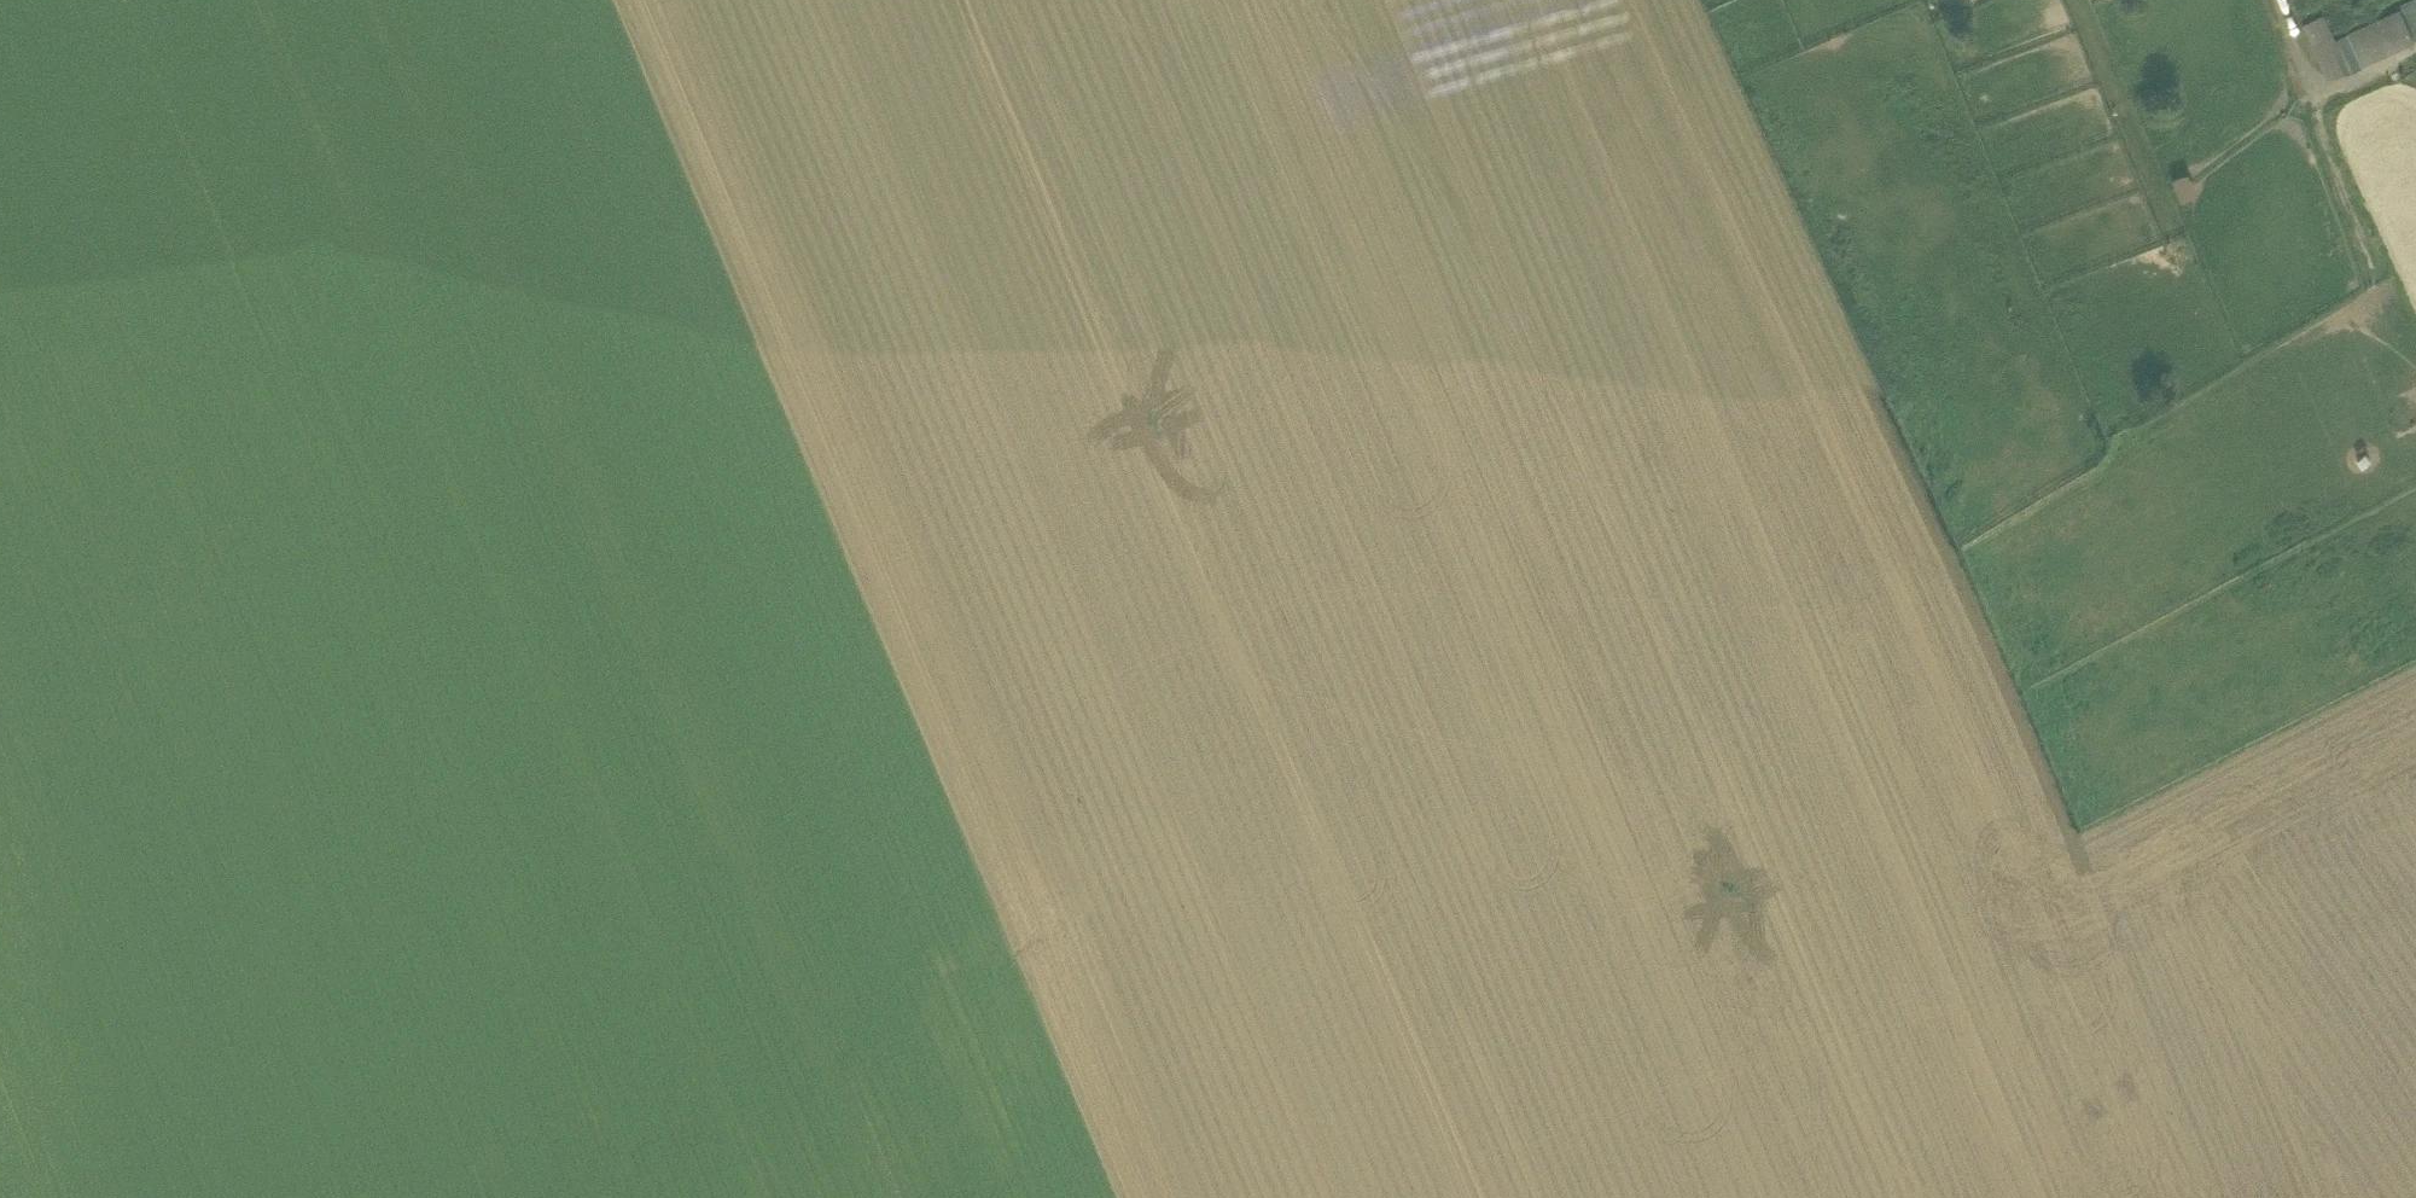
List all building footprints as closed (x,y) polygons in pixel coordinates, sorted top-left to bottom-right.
[(2415,33),(2415,0),(2388,0),(2338,22),(2330,4),(2304,16),(2329,72),(2415,33)]
